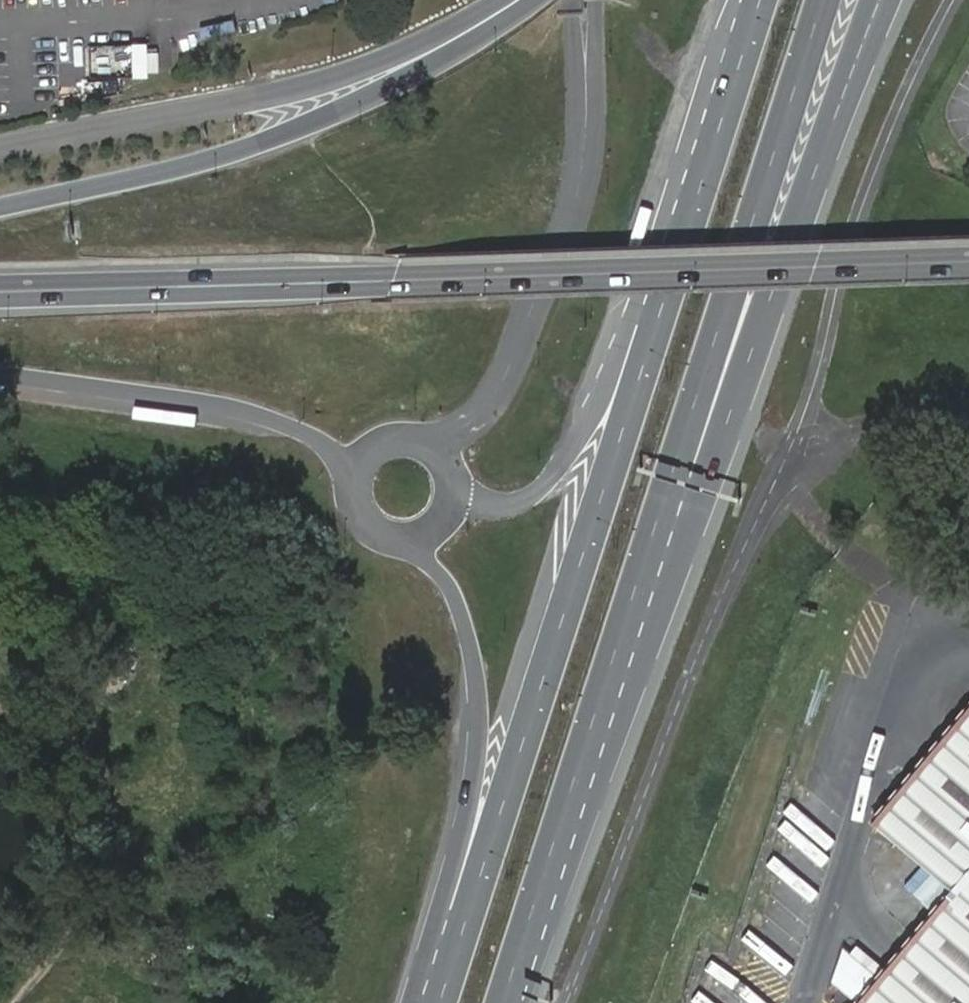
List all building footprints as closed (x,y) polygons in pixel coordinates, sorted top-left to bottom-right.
[(162,46),(136,45),(135,74),(161,75),(162,46)] [(880,822),(960,889),(865,1002),(968,1002),(968,716),(880,822)]
